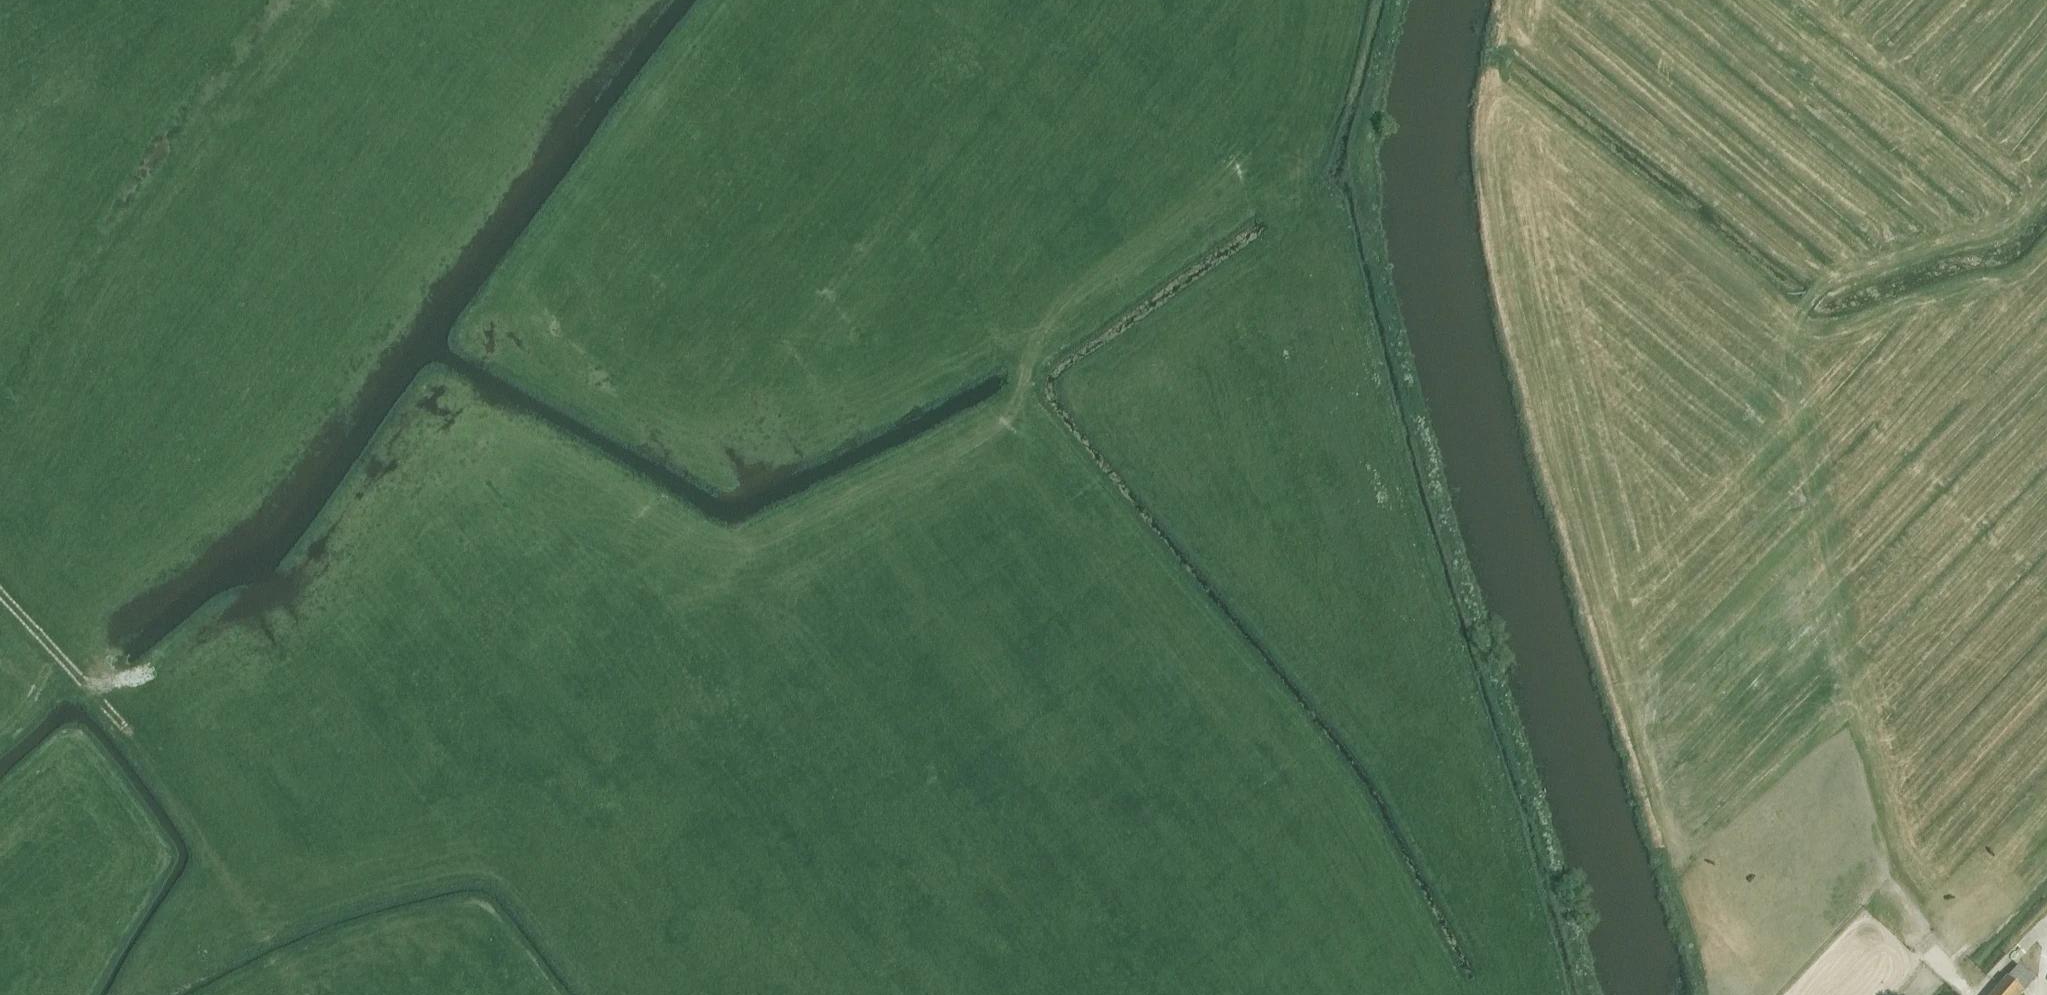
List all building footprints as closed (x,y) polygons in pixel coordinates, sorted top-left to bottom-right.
[(2024,992),(2007,978),(1992,994),(2022,994),(2024,992)]
